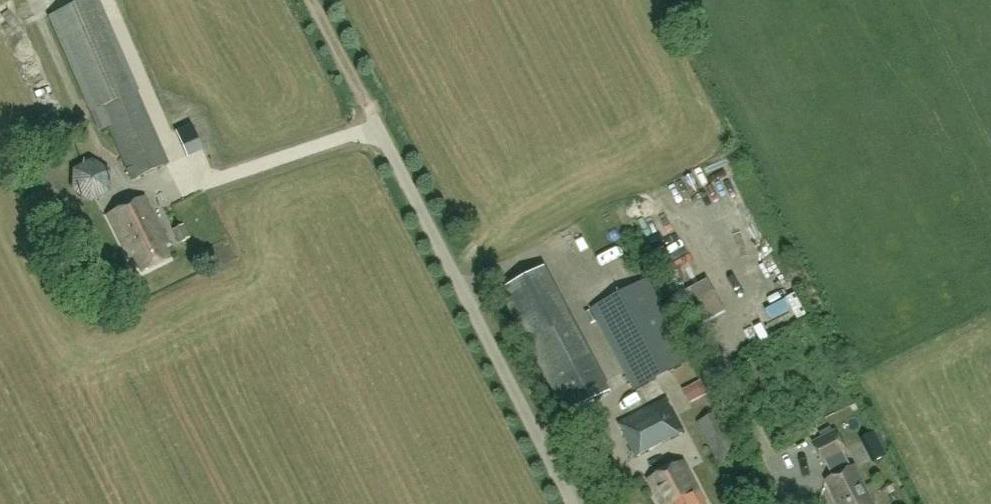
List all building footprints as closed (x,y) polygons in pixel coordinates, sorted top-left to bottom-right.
[(50,18),(99,131),(108,127),(131,181),(168,166),(137,94),(139,93),(98,0),(91,0),(50,18)] [(192,125),(176,132),(186,156),(203,149),(192,125)] [(71,191),(91,203),(110,193),(112,169),(92,160),(73,170),(71,191)] [(164,246),(168,244),(145,198),(109,215),(130,259),(135,256),(143,272),(170,259),(164,246)] [(172,232),(179,244),(191,239),(185,226),(172,232)] [(500,290),(548,381),(592,357),(545,267),(500,290)] [(633,392),(657,379),(692,361),(650,279),(591,309),(633,392)] [(592,357),(548,381),(567,416),(611,393),(592,357)] [(681,387),(688,399),(706,390),(699,377),(681,387)] [(667,398),(617,423),(635,459),(685,434),(667,398)] [(722,410),(697,422),(719,468),(744,455),(722,410)] [(888,455),(875,431),(860,439),(873,463),(888,455)] [(837,432),(814,444),(825,465),(827,463),(844,455),(848,453),(837,432)] [(825,480),(838,503),(874,503),(855,465),(850,467),(844,455),(827,463),(834,476),(825,480)] [(647,479),(660,503),(705,503),(683,461),(647,479)]
